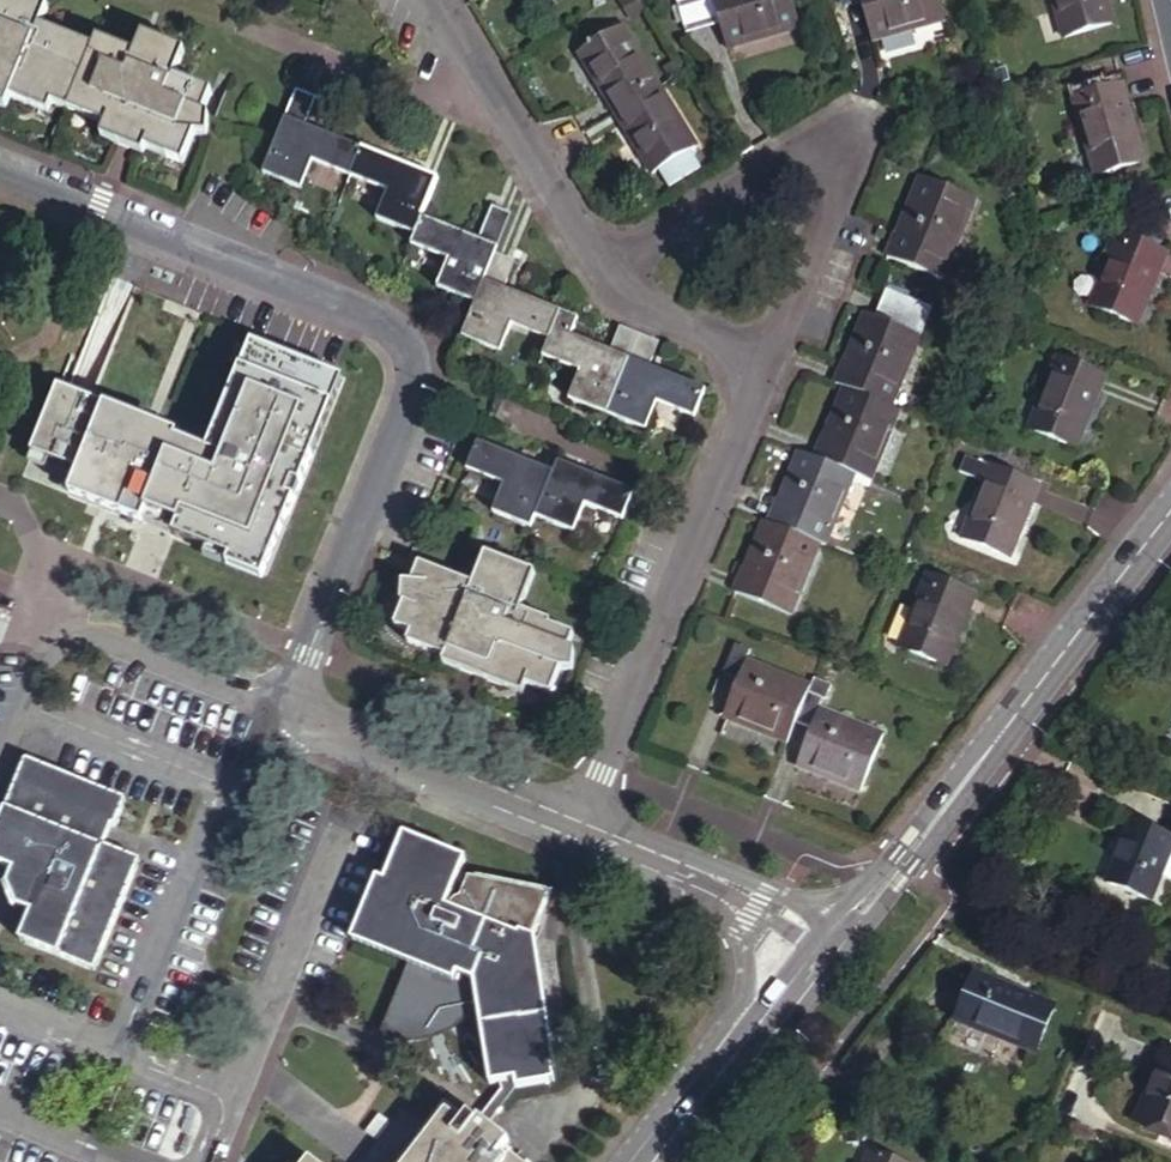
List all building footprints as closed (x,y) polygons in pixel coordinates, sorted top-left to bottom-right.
[(38,0),(18,0),(12,16),(0,11),(0,106),(16,112),(19,104),(57,119),(62,107),(112,128),(107,140),(150,157),(152,151),(190,167),(201,138),(214,135),(210,115),(205,115),(214,95),(178,81),(189,55),(156,41),(148,60),(110,44),(106,54),(56,33),(65,11),(38,0)] [(685,22),(703,16),(697,0),(677,0),(685,22)] [(703,16),(703,18),(720,12),(734,51),(798,29),(788,0),(697,0),(703,16)] [(845,16),(863,11),(872,46),(948,26),(941,0),(841,0),(845,16)] [(1066,48),(1117,33),(1108,0),(1052,0),(1066,48)] [(584,67),(620,126),(667,98),(631,40),(584,67)] [(1130,92),(1080,105),(1102,185),(1152,171),(1130,92)] [(327,105),(307,96),(272,180),(312,197),(323,170),(394,200),(383,226),(422,242),(417,254),(455,270),(443,297),(480,313),(467,346),(505,362),(516,334),(551,348),(545,365),(583,381),(572,407),(649,439),(660,413),(696,427),(707,399),(653,376),(663,352),(622,335),(612,358),(575,342),(582,325),(509,295),(521,266),(501,258),(516,221),(497,213),(483,245),(426,221),(441,185),(316,131),(327,105)] [(620,126),(655,183),(701,155),(667,98),(620,126)] [(980,208),(923,183),(889,266),(945,291),(980,208)] [(1170,259),(1123,239),(1091,313),(1139,334),(1170,259)] [(922,344),(934,317),(888,298),(877,325),(922,344)] [(835,392),(844,396),(893,415),(922,344),(877,325),(866,321),(835,392)] [(172,436),(55,389),(29,455),(73,473),(64,497),(138,527),(145,511),(175,523),(169,538),(261,575),(333,397),(325,394),(331,378),(249,345),(204,456),(170,443),(172,436)] [(1107,383),(1059,363),(1029,437),(1077,457),(1107,383)] [(844,396),(814,467),(856,484),(872,490),(902,418),(893,415),(844,396)] [(634,501),(558,471),(555,481),(477,450),(464,478),(501,494),(490,519),(529,536),(532,525),(573,542),(583,513),(624,529),(634,501)] [(798,460),(768,532),(821,553),(827,556),(856,484),(814,467),(798,460)] [(961,479),(986,489),(992,474),(967,463),(961,479)] [(1040,493),(992,474),(986,489),(963,545),(1010,565),(1040,493)] [(768,532),(764,530),(736,601),(792,625),(821,553),(768,532)] [(535,583),(488,565),(475,596),(421,575),(413,594),(405,595),(410,616),(401,638),(417,644),(414,653),(453,669),(449,678),(528,709),(533,699),(555,707),(565,683),(577,683),(577,662),(571,660),(577,647),(552,637),(553,635),(520,621),(535,583)] [(977,601),(930,583),(899,657),(946,676),(977,601)] [(725,727),(789,754),(797,735),(809,706),(813,696),(749,670),(751,663),(734,656),(721,687),(739,695),(725,727)] [(828,699),(814,693),(813,696),(809,706),(824,712),(828,699)] [(824,712),(809,706),(797,735),(814,741),(799,777),(862,803),(886,746),(822,720),(826,712),(824,712)] [(123,843),(132,821),(129,813),(40,775),(32,779),(0,855),(0,877),(20,886),(13,901),(22,923),(37,930),(27,952),(30,960),(94,986),(103,983),(144,884),(137,876),(110,865),(120,842),(123,843)] [(1163,867),(1170,848),(1170,837),(1130,819),(1104,881),(1148,900),(1163,867)] [(496,1161),(502,1154),(506,1149),(489,1138),(519,1095),(557,1089),(555,1072),(558,1071),(538,943),(523,937),(520,941),(448,913),(467,867),(406,842),(387,887),(363,945),(438,975),(435,981),(450,987),(452,981),(460,984),(472,989),(475,990),(489,1092),(501,1091),(501,1101),(478,1130),(471,1125),(469,1127),(446,1109),(406,1161),(498,1161),(496,1161)] [(1163,867),(1170,870),(1170,848),(1163,867)] [(355,949),(417,973),(435,981),(438,975),(363,945),(387,887),(380,884),(355,949)] [(415,973),(412,972),(383,1044),(388,1046),(396,1049),(400,1051),(409,1052),(418,1053),(427,1052),(439,1048),(447,1044),(455,1040),(458,1037),(464,1031),(469,1024),(469,1012),(468,1015),(466,1018),(463,1021),(461,1024),(458,1027),(455,1030),(452,1032),(449,1035),(446,1037),(442,1039),(439,1040),(435,1042),(431,1043),(427,1043),(423,1044),(419,1044),(416,1044),(412,1044),(405,1049),(392,1030),(400,1025),(396,1020),(415,973)] [(468,1001),(472,989),(460,984),(458,990),(450,987),(435,981),(415,973),(396,1020),(400,1025),(392,1030),(405,1049),(412,1044),(416,1044),(419,1044),(423,1044),(427,1043),(431,1043),(435,1042),(439,1040),(442,1039),(446,1037),(449,1035),(452,1032),(455,1030),(458,1027),(461,1024),(463,1021),(466,1018),(468,1015),(469,1012),(469,1011),(468,1001)] [(1058,1008),(975,975),(957,1022),(1039,1055),(1058,1008)] [(452,981),(450,987),(458,990),(460,984),(452,981)] [(1168,1051),(1139,1123),(1170,1136),(1170,1053),(1168,1051)] [(384,1140),(403,1148),(409,1135),(405,1134),(413,1114),(398,1108),(384,1140)] [(871,1153),(867,1161),(893,1161),(871,1153)]
